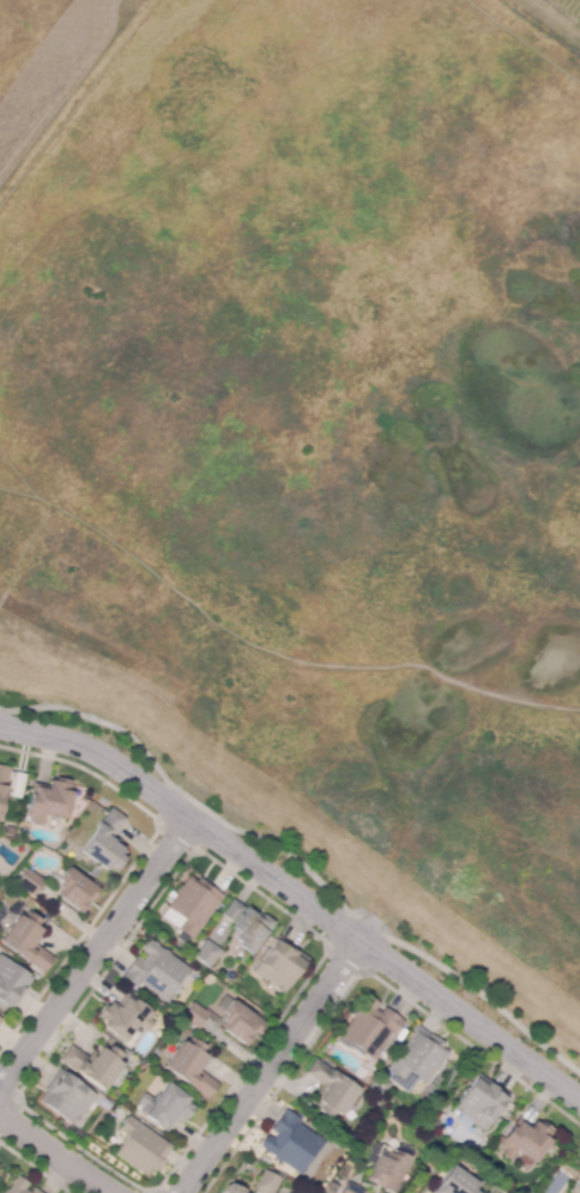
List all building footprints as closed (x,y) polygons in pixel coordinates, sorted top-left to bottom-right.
[(10,767),(0,814),(0,765),(10,767)] [(16,772),(25,773),(22,797),(12,796),(16,772)] [(43,826),(32,824),(34,818),(26,815),(34,784),(49,788),(50,782),(55,783),(56,779),(70,783),(70,785),(68,794),(73,795),(67,819),(53,815),(52,818),(46,817),(43,826)] [(105,872),(80,852),(111,808),(126,819),(114,837),(120,842),(117,845),(123,850),(119,856),(125,860),(117,869),(110,864),(105,872)] [(79,912),(61,898),(65,893),(59,888),(62,884),(59,881),(68,868),(89,884),(90,884),(99,891),(92,900),(89,898),(79,912)] [(32,896),(17,884),(28,869),(43,880),(32,896)] [(192,939),(177,928),(183,918),(168,908),(189,876),(197,882),(199,879),(222,896),(192,939)] [(231,898),(243,906),(234,921),(220,912),(231,898)] [(252,954),(238,946),(241,942),(236,940),(240,934),(234,930),(249,908),(262,916),(262,915),(273,922),(252,954)] [(43,972),(0,944),(19,916),(22,917),(25,911),(42,922),(37,929),(42,933),(35,945),(53,958),(43,972)] [(283,994),(252,971),(278,935),(298,950),(297,951),(308,959),(283,994)] [(165,1001),(139,983),(138,987),(122,976),(137,956),(144,960),(147,956),(141,952),(150,941),(188,969),(165,1001)] [(210,966),(195,956),(206,941),(220,952),(210,966)] [(11,1010),(0,1002),(0,956),(31,978),(24,988),(25,989),(11,1010)] [(126,1042),(104,1026),(107,1024),(97,1017),(105,1005),(109,1007),(113,1004),(116,1006),(126,993),(152,1012),(147,1019),(153,1023),(149,1030),(139,1024),(126,1042)] [(371,1060),(363,1054),(364,1053),(340,1036),(367,996),(377,1004),(375,1010),(380,1013),(383,1007),(404,1022),(394,1036),(391,1034),(371,1060)] [(244,1046),(225,1031),(229,1025),(223,1020),(226,1017),(223,1013),(232,1000),(265,1024),(258,1034),(255,1032),(250,1037),(252,1037),(244,1046)] [(199,1029),(183,1018),(193,1004),(209,1013),(199,1029)] [(419,1023),(446,1040),(443,1044),(451,1049),(428,1081),(419,1075),(409,1091),(381,1071),(386,1064),(389,1066),(419,1023)] [(209,1098),(165,1068),(183,1042),(186,1044),(192,1037),(206,1048),(201,1054),(206,1058),(197,1070),(218,1085),(209,1098)] [(104,1090),(61,1060),(71,1046),(87,1058),(92,1050),(97,1054),(103,1044),(109,1049),(110,1047),(120,1055),(117,1062),(121,1065),(104,1090)] [(332,1121),(321,1113),(322,1110),(315,1104),(321,1096),(316,1092),(322,1085),(306,1073),(316,1059),(360,1091),(340,1116),(337,1114),(332,1121)] [(73,1125),(40,1099),(47,1090),(44,1089),(60,1068),(96,1096),(86,1108),(79,1117),(79,1120),(75,1125),(74,1123),(73,1125)] [(510,1093),(484,1131),(452,1108),(478,1072),(510,1093)] [(167,1132),(158,1126),(139,1113),(144,1107),(139,1102),(145,1093),(155,1101),(167,1083),(189,1098),(187,1102),(195,1108),(187,1120),(185,1117),(181,1122),(175,1119),(167,1132)] [(300,1175),(261,1146),(268,1137),(273,1139),(277,1133),(272,1129),(285,1109),(300,1120),(297,1123),(324,1141),(300,1175)] [(505,1137),(519,1115),(532,1123),(536,1117),(540,1121),(543,1119),(555,1127),(550,1134),(554,1137),(538,1161),(519,1147),(510,1159),(501,1152),(505,1147),(494,1141),(499,1134),(503,1137),(505,1137)] [(146,1176),(116,1155),(128,1138),(119,1131),(129,1116),(171,1146),(155,1171),(151,1169),(146,1176)] [(394,1192),(381,1188),(381,1186),(367,1181),(376,1156),(383,1158),(386,1152),(392,1155),(393,1151),(407,1157),(394,1192)] [(475,1189),(478,1192),(432,1192),(452,1165),(478,1185),(475,1189)] [(280,1179),(274,1192),(265,1192),(255,1188),(264,1170),(280,1179)] [(24,1189),(29,1192),(4,1192),(5,1191),(7,1191),(11,1185),(10,1183),(13,1179),(14,1180),(17,1176),(28,1183),(24,1189)] [(572,1188),(579,1176),(579,1192),(572,1188)] [(363,1192),(362,1192),(342,1192),(348,1182),(363,1192)] [(246,1191),(245,1192),(227,1192),(232,1183),(246,1191)]
